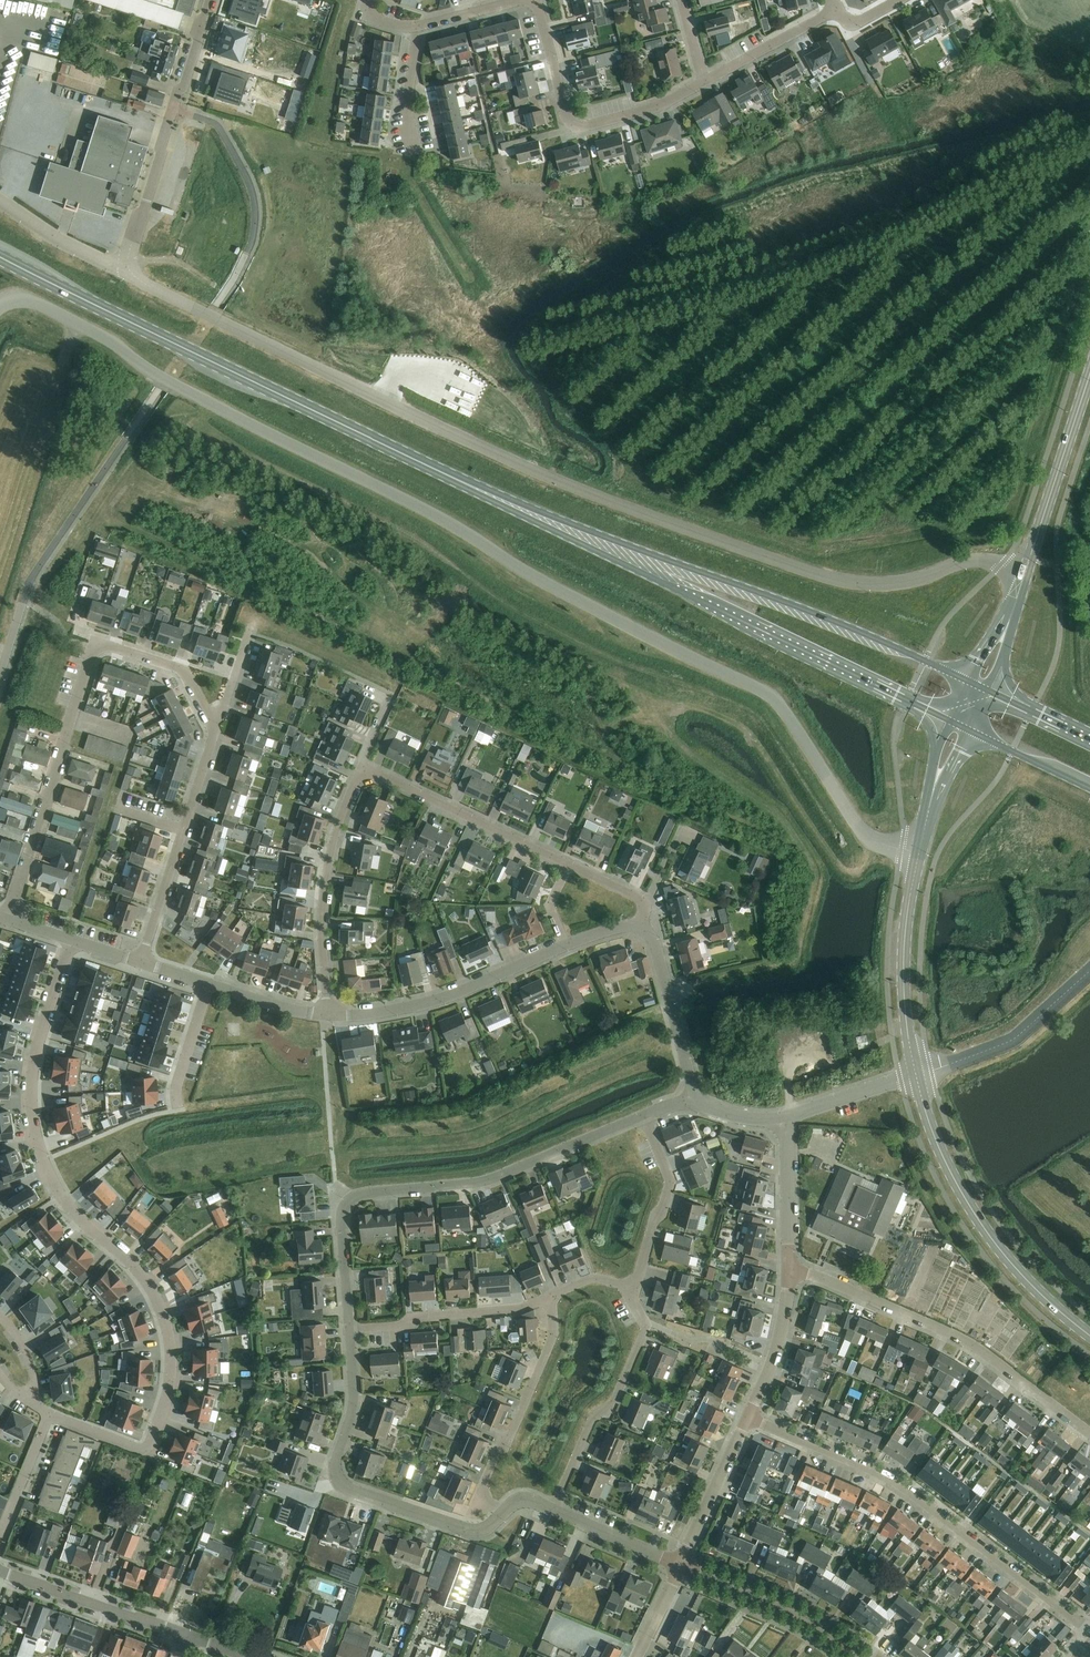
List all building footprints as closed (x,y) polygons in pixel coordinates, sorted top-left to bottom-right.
[(73,0),(36,0),(71,9),(73,0)] [(194,0),(83,0),(145,19),(143,25),(158,30),(159,24),(177,29),(182,14),(189,16),(194,0)] [(231,12),(230,11),(229,14),(239,17),(238,20),(256,25),(261,8),(258,7),(260,0),(234,0),(231,12)] [(415,0),(402,0),(400,4),(415,9),(418,1),(415,0)] [(440,6),(444,7),(445,9),(451,7),(450,5),(446,6),(447,0),(441,0),(440,6)] [(573,3),(576,16),(587,14),(589,20),(606,16),(603,3),(594,5),(593,0),(587,0),(573,3)] [(657,0),(635,0),(634,0),(639,21),(648,19),(649,27),(652,26),(654,33),(667,29),(665,22),(670,21),(666,8),(659,9),(657,0)] [(761,12),(768,10),(766,0),(758,0),(761,12)] [(780,6),(788,4),(789,11),(810,6),(808,0),(779,0),(780,6)] [(970,0),(934,0),(948,26),(956,21),(950,11),(970,0)] [(613,6),(615,13),(630,10),(629,3),(613,6)] [(990,4),(986,6),(990,14),(994,12),(993,10),(990,4)] [(729,23),(737,21),(733,8),(718,12),(720,18),(706,22),(710,36),(731,30),(729,23)] [(927,9),(903,22),(913,39),(915,43),(918,44),(922,42),(922,39),(920,35),(938,25),(941,30),(941,31),(948,28),(940,12),(931,17),(927,9)] [(612,16),(606,18),(607,25),(614,23),(612,16)] [(507,23),(511,40),(524,37),(519,19),(507,23)] [(593,21),(578,25),(579,31),(566,35),(569,50),(591,45),(589,36),(596,34),(593,21)] [(355,23),(351,35),(357,37),(362,25),(355,23)] [(512,43),(511,40),(507,23),(495,26),(500,43),(500,46),(512,43)] [(226,28),(217,53),(238,61),(247,35),(255,38),(258,29),(246,25),(243,34),(226,28)] [(495,26),(483,29),(488,46),(500,43),(495,26)] [(488,46),(483,29),(471,32),(475,49),(488,46)] [(141,43),(138,51),(140,52),(173,62),(176,52),(177,47),(169,45),(171,39),(156,34),(145,30),(142,31),(140,40),(141,43)] [(871,48),(864,52),(872,65),(879,61),(878,59),(899,47),(890,30),(876,37),(876,36),(867,41),(871,48)] [(728,32),(717,35),(719,46),(731,43),(728,32)] [(466,33),(454,36),(458,54),(471,50),(466,33)] [(836,72),(852,62),(836,34),(820,42),(823,48),(819,51),(818,50),(806,57),(813,70),(830,61),(836,72)] [(454,36),(442,39),(447,57),(458,54),(454,36)] [(656,48),(658,54),(657,54),(664,80),(681,75),(675,49),(665,51),(664,46),(662,38),(646,43),(648,50),(656,48)] [(447,57),(442,39),(430,43),(434,60),(447,57)] [(377,40),(375,52),(393,55),(395,42),(377,40)] [(615,51),(598,55),(582,59),(584,67),(583,70),(575,72),(577,82),(578,81),(581,92),(589,90),(588,87),(601,84),(597,71),(625,64),(621,48),(615,50),(615,51)] [(159,58),(138,51),(136,58),(155,64),(151,79),(161,82),(163,75),(168,77),(173,62),(159,58)] [(33,68),(37,54),(30,52),(27,66),(33,68)] [(393,55),(375,52),(373,64),(391,67),(393,55)] [(127,53),(126,60),(134,62),(136,55),(127,53)] [(40,70),(44,56),(37,54),(33,68),(40,70)] [(801,72),(805,70),(800,62),(796,64),(791,55),(777,63),(776,61),(766,67),(778,89),(785,84),(787,87),(796,82),(794,79),(802,75),(801,72)] [(47,71),(50,58),(44,56),(40,70),(47,71)] [(572,65),(580,62),(578,57),(570,60),(572,65)] [(55,66),(57,60),(50,58),(47,71),(53,73),(55,66)] [(391,67),(373,64),(371,77),(389,79),(391,67)] [(507,90),(519,87),(536,82),(533,71),(522,73),(521,67),(507,70),(510,82),(505,83),(507,90)] [(875,78),(880,75),(876,68),(871,71),(875,78)] [(146,85),(148,77),(131,71),(129,80),(146,85)] [(238,106),(247,80),(221,72),(212,98),(238,106)] [(58,75),(56,82),(63,84),(65,76),(58,75)] [(769,110),(777,105),(765,84),(758,88),(751,75),(738,82),(741,89),(733,93),(739,104),(751,97),(754,98),(757,104),(764,100),(769,110)] [(389,79),(371,77),(369,89),(387,92),(389,79)] [(636,90),(633,77),(625,78),(628,91),(636,90)] [(536,82),(519,87),(520,94),(513,95),(516,107),(530,103),(528,97),(539,94),(536,82)] [(144,101),(160,106),(164,95),(132,85),(124,83),(122,91),(130,94),(136,96),(137,93),(146,96),(144,101)] [(440,99),(457,95),(454,83),(437,87),(440,99)] [(705,105),(692,112),(702,130),(720,120),(725,117),(728,122),(736,117),(723,93),(721,94),(709,101),(707,102),(704,104),(705,105)] [(369,94),(367,106),(385,109),(387,96),(369,94)] [(460,107),(457,95),(440,99),(442,111),(460,107)] [(837,101),(836,98),(834,95),(829,98),(830,101),(832,104),(837,101)] [(145,104),(128,99),(126,106),(143,112),(145,104)] [(529,129),(547,124),(543,110),(537,111),(535,105),(514,110),(517,123),(527,121),(529,129)] [(385,109),(367,106),(365,119),(383,121),(385,109)] [(460,107),(442,111),(445,123),(462,119),(460,107)] [(129,187),(134,189),(147,147),(127,141),(132,126),(98,116),(89,143),(77,139),(68,168),(52,163),(42,194),(101,213),(108,191),(109,191),(112,182),(128,187),(128,186),(130,186),(129,187)] [(737,118),(730,122),(732,127),(740,122),(737,118)] [(365,119),(363,131),(381,133),(383,121),(365,119)] [(465,131),(462,119),(445,123),(448,135),(465,131)] [(676,149),(683,147),(682,143),(683,143),(676,120),(668,123),(668,124),(656,128),(655,125),(649,127),(650,128),(642,131),(649,153),(668,147),(667,146),(675,144),(676,149)] [(381,133),(363,131),(361,143),(379,146),(381,133)] [(465,131),(448,135),(450,147),(468,143),(465,131)] [(496,135),(498,143),(506,141),(504,133),(496,135)] [(601,160),(626,153),(621,134),(612,136),(612,138),(596,142),(601,160)] [(520,162),(543,156),(539,141),(523,145),(521,138),(501,143),(503,151),(516,147),(520,162)] [(468,143),(450,147),(453,160),(471,156),(468,143)] [(641,169),(634,143),(627,146),(631,164),(632,164),(634,171),(641,169)] [(584,166),(592,164),(588,150),(581,152),(579,145),(555,151),(560,172),(569,169),(568,166),(583,162),(584,166)] [(705,158),(697,162),(701,170),(709,165),(705,158)] [(112,182),(109,191),(116,193),(114,202),(120,204),(120,206),(126,208),(126,206),(129,206),(134,189),(129,187),(130,186),(128,186),(128,187),(112,182)] [(120,547),(98,540),(95,551),(94,554),(116,560),(120,547)] [(130,547),(129,552),(141,555),(142,550),(130,547)] [(158,568),(156,574),(162,576),(164,570),(158,568)] [(170,575),(168,582),(175,584),(177,577),(170,575)] [(203,593),(205,587),(198,584),(193,583),(191,589),(203,593)] [(123,586),(121,594),(130,597),(132,588),(123,586)] [(98,623),(104,604),(97,602),(99,595),(95,594),(96,589),(89,587),(83,606),(89,608),(86,619),(98,623)] [(104,604),(98,623),(111,627),(115,617),(121,619),(127,598),(117,595),(116,600),(112,599),(110,606),(104,604)] [(126,632),(138,636),(141,625),(148,627),(152,612),(141,609),(139,615),(132,613),(126,632)] [(166,645),(172,626),(166,624),(169,618),(164,616),(165,612),(159,610),(152,629),(159,631),(155,641),(166,645)] [(172,626),(166,645),(178,648),(181,638),(187,640),(192,625),(181,621),(178,628),(172,626)] [(204,657),(210,639),(204,637),(206,630),(195,626),(190,641),(196,643),(193,653),(204,657)] [(210,639),(204,657),(215,661),(219,650),(225,652),(230,637),(218,634),(216,640),(210,639)] [(262,648),(257,661),(278,668),(281,661),(288,663),(292,651),(275,646),(273,652),(262,648)] [(278,668),(257,661),(253,674),(265,678),(263,685),(277,689),(281,678),(276,676),(278,668)] [(98,668),(95,677),(99,678),(96,689),(106,692),(107,689),(108,690),(115,668),(104,664),(102,669),(98,668)] [(115,668),(108,690),(111,691),(113,691),(114,688),(120,690),(121,688),(126,671),(115,668)] [(138,675),(126,671),(121,688),(127,690),(125,695),(130,697),(138,675)] [(149,678),(138,675),(130,697),(135,698),(137,694),(143,696),(144,694),(150,696),(155,681),(149,679),(149,678)] [(345,703),(366,712),(371,699),(360,694),(363,688),(347,680),(342,692),(349,695),(345,703)] [(155,681),(150,696),(155,697),(155,698),(151,700),(156,710),(176,699),(171,689),(167,691),(163,684),(155,681)] [(250,691),(246,704),(267,710),(270,702),(275,704),(278,693),(264,688),(262,694),(250,691)] [(101,706),(105,699),(96,694),(92,702),(101,706)] [(295,704),(303,705),(304,698),(297,696),(295,704)] [(176,699),(156,710),(158,715),(163,712),(166,718),(182,710),(176,699)] [(366,712),(345,703),(342,710),(337,708),(332,719),(346,725),(349,719),(360,724),(366,712)] [(86,705),(84,712),(99,717),(102,710),(86,705)] [(456,717),(458,714),(445,708),(439,720),(449,725),(454,716),(456,717)] [(169,724),(164,726),(167,731),(187,720),(182,710),(166,718),(169,724)] [(238,728),(257,734),(259,727),(266,730),(269,718),(254,713),(252,720),(242,716),(238,728)] [(468,717),(465,725),(478,731),(481,723),(468,717)] [(187,720),(167,731),(169,735),(173,733),(177,739),(174,746),(189,750),(192,740),(188,733),(193,730),(187,720)] [(327,743),(347,752),(353,740),(341,735),(344,729),(328,721),(324,732),(331,736),(327,743)] [(18,723),(16,729),(26,732),(28,726),(18,723)] [(476,737),(475,738),(489,745),(496,730),(489,726),(482,723),(476,737)] [(16,729),(14,728),(6,754),(20,758),(22,759),(27,742),(25,741),(27,733),(26,732),(16,729)] [(257,734),(238,728),(234,740),(245,743),(243,749),(245,750),(257,754),(260,755),(261,756),(267,737),(257,734)] [(271,729),(270,737),(280,739),(281,731),(271,729)] [(409,765),(417,748),(418,749),(422,742),(411,738),(408,745),(395,738),(398,733),(390,729),(382,746),(389,749),(386,755),(395,759),(395,758),(409,765)] [(90,751),(95,736),(88,734),(83,749),(90,751)] [(293,738),(289,750),(300,755),(305,744),(302,743),(305,737),(299,734),(297,740),(293,738)] [(95,736),(90,751),(96,754),(101,738),(95,736)] [(267,744),(274,746),(276,739),(269,737),(267,744)] [(101,738),(96,754),(103,756),(108,740),(101,738)] [(108,740),(103,756),(109,758),(114,743),(108,740)] [(347,752),(327,743),(321,740),(318,747),(313,758),(328,765),(330,759),(342,764),(347,752)] [(114,743),(109,758),(116,760),(121,745),(114,743)] [(280,751),(287,753),(289,746),(282,744),(280,751)] [(532,747),(525,744),(522,751),(529,754),(532,747)] [(23,759),(44,765),(48,751),(27,745),(23,759)] [(121,745),(116,760),(122,762),(127,747),(121,745)] [(189,750),(174,746),(172,752),(170,751),(168,758),(163,756),(161,761),(184,768),(187,757),(186,757),(189,750)] [(436,755),(429,752),(420,771),(428,775),(428,773),(444,781),(455,756),(452,754),(452,753),(444,749),(443,750),(439,748),(436,755)] [(232,753),(229,764),(247,770),(251,759),(258,761),(260,755),(257,754),(245,750),(243,756),(232,753)] [(0,772),(0,780),(4,781),(8,769),(10,763),(18,766),(20,758),(6,754),(2,768),(0,772)] [(289,765),(295,767),(299,758),(292,756),(289,765)] [(94,766),(70,759),(66,773),(89,780),(94,766)] [(161,761),(160,766),(163,767),(161,773),(180,779),(184,768),(161,761)] [(247,770),(229,764),(225,775),(236,779),(234,785),(248,790),(252,778),(245,776),(247,770)] [(311,784),(331,793),(336,781),(325,776),(328,770),(314,764),(309,775),(314,777),(311,784)] [(565,764),(561,771),(567,774),(571,767),(565,764)] [(140,771),(128,767),(125,773),(138,778),(140,771)] [(467,789),(465,793),(474,797),(474,796),(487,802),(495,786),(482,779),(484,775),(468,767),(459,785),(467,789)] [(271,777),(278,779),(281,771),(274,768),(271,777)] [(107,785),(111,773),(105,771),(101,783),(99,790),(92,788),(90,794),(97,797),(103,799),(107,785)] [(156,778),(154,783),(176,790),(180,779),(161,773),(156,772),(154,778),(156,778)] [(506,782),(512,785),(517,775),(511,772),(506,782)] [(10,782),(36,789),(38,780),(13,773),(10,782)] [(127,791),(132,776),(125,774),(120,789),(127,791)] [(0,780),(0,794),(1,789),(7,791),(10,783),(4,781),(0,780)] [(154,783),(153,788),(158,790),(155,796),(159,797),(158,802),(163,803),(164,799),(173,802),(176,790),(154,783)] [(331,793),(311,784),(307,791),(302,789),(297,800),(311,806),(314,800),(325,805),(331,793)] [(248,790),(234,785),(232,791),(221,787),(218,799),(236,805),(240,794),(246,796),(248,790)] [(86,794),(63,787),(58,803),(81,810),(86,794)] [(269,787),(267,794),(274,796),(276,789),(269,787)] [(614,789),(613,798),(623,799),(624,790),(614,789)] [(508,791),(500,809),(508,813),(509,812),(522,818),(528,821),(536,805),(531,803),(535,796),(525,791),(522,798),(508,791)] [(22,795),(20,802),(27,804),(29,797),(22,795)] [(372,795),(360,823),(380,831),(383,823),(380,821),(389,801),(380,798),(380,797),(377,795),(376,796),(372,795)] [(265,796),(263,804),(270,806),(273,799),(265,796)] [(29,815),(32,807),(0,797),(0,798),(0,806),(29,815)] [(103,799),(97,797),(93,808),(99,810),(103,799)] [(218,799),(214,810),(225,813),(223,819),(235,823),(237,824),(240,817),(233,815),(236,805),(218,799)] [(556,805),(549,802),(543,815),(549,818),(544,830),(551,833),(552,832),(564,838),(572,821),(552,812),(556,805)] [(300,826),(320,832),(324,820),(313,817),(315,810),(300,805),(296,818),(302,820),(300,826)] [(99,810),(93,808),(91,816),(86,814),(84,821),(89,822),(95,824),(99,810)] [(629,819),(633,811),(627,808),(623,816),(629,819)] [(273,809),(271,815),(278,817),(280,811),(273,809)] [(80,822),(52,814),(49,826),(77,834),(80,822)] [(113,823),(110,832),(115,833),(118,824),(121,816),(116,814),(113,823)] [(260,814),(258,821),(265,823),(267,816),(260,814)] [(670,818),(666,828),(672,831),(677,821),(670,818)] [(206,820),(202,832),(219,837),(223,826),(233,830),(235,823),(223,819),(221,825),(206,820)] [(584,828),(576,845),(587,850),(586,851),(590,853),(591,852),(600,856),(602,852),(609,855),(616,840),(603,834),(597,831),(600,825),(588,820),(584,828)] [(23,839),(25,829),(0,822),(0,832),(23,839)] [(89,822),(85,834),(91,836),(95,824),(89,822)] [(158,848),(162,836),(153,834),(155,827),(141,822),(139,827),(136,827),(132,838),(140,841),(139,842),(158,848)] [(450,847),(449,844),(452,836),(443,832),(442,833),(439,832),(442,827),(434,823),(433,827),(426,824),(424,830),(420,828),(416,837),(414,836),(407,849),(405,857),(416,863),(423,848),(431,852),(432,850),(443,855),(447,848),(450,847)] [(292,830),(288,842),(290,843),(303,847),(305,841),(316,844),(320,832),(300,826),(298,832),(292,830)] [(219,837),(202,832),(199,843),(208,846),(206,851),(218,856),(220,849),(216,848),(219,837)] [(85,834),(81,848),(87,849),(91,836),(85,834)] [(110,842),(108,848),(113,850),(116,840),(117,837),(112,835),(110,842)] [(264,835),(261,844),(268,846),(271,838),(264,835)] [(73,847),(45,838),(40,853),(51,856),(49,864),(59,866),(61,859),(69,861),(73,847)] [(250,845),(256,847),(258,840),(252,838),(250,845)] [(0,839),(0,857),(12,861),(17,845),(0,839)] [(131,851),(129,858),(144,863),(146,856),(154,859),(158,848),(139,842),(136,853),(131,851)] [(356,850),(353,866),(370,869),(373,853),(375,854),(377,845),(355,842),(353,850),(356,850)] [(463,846),(455,864),(462,867),(466,860),(475,864),(488,871),(496,854),(481,846),(482,845),(474,842),(470,850),(463,846)] [(625,852),(619,865),(626,868),(626,869),(635,873),(640,862),(647,865),(655,849),(643,843),(640,850),(626,843),(624,844),(621,849),(622,851),(625,852)] [(680,869),(681,869),(679,874),(682,876),(681,879),(691,884),(692,881),(696,883),(698,878),(699,878),(707,860),(712,862),(717,851),(700,843),(696,849),(692,847),(686,860),(684,860),(680,869)] [(396,846),(394,852),(405,855),(407,849),(396,846)] [(87,849),(81,848),(77,859),(83,861),(84,861),(87,849)] [(218,856),(206,851),(204,858),(195,855),(191,866),(208,872),(217,875),(223,857),(218,856)] [(107,862),(111,855),(106,852),(102,859),(107,862)] [(289,874),(310,878),(312,866),(300,864),(301,857),(286,855),(284,868),(290,869),(289,874)] [(756,855),(749,872),(756,876),(764,859),(756,855)] [(226,872),(230,857),(224,856),(220,870),(226,872)] [(144,863),(129,858),(128,861),(126,861),(122,875),(128,877),(146,883),(150,872),(142,869),(144,863)] [(75,862),(71,872),(73,873),(79,875),(83,861),(77,859),(76,862),(75,862)] [(267,860),(256,859),(255,867),(266,869),(267,860)] [(531,903),(534,897),(536,898),(540,889),(538,888),(544,875),(525,866),(523,871),(516,868),(519,863),(510,859),(504,871),(512,875),(512,874),(514,874),(520,876),(521,876),(522,880),(518,890),(517,901),(531,903)] [(64,872),(41,865),(36,879),(49,883),(47,889),(54,891),(56,885),(60,886),(64,872)] [(208,872),(191,866),(187,877),(196,880),(195,886),(207,890),(209,884),(205,883),(208,872)] [(245,882),(249,871),(239,868),(235,879),(245,882)] [(79,875),(73,873),(69,885),(75,887),(79,875)] [(310,878),(289,874),(288,880),(282,879),(280,892),(295,894),(296,888),(308,889),(310,878)] [(146,883),(128,877),(126,883),(121,882),(120,887),(113,885),(111,891),(132,898),(135,892),(143,894),(146,883)] [(346,886),(343,903),(367,907),(371,883),(359,881),(358,888),(346,886)] [(437,894),(442,896),(446,887),(441,884),(437,894)] [(62,897),(58,910),(66,913),(67,913),(69,906),(69,907),(70,907),(72,901),(71,901),(75,887),(69,885),(65,898),(62,897)] [(405,885),(402,891),(409,894),(412,888),(405,885)] [(184,889),(180,901),(197,906),(201,895),(205,897),(206,896),(206,893),(207,891),(207,890),(195,886),(193,892),(184,889)] [(670,886),(665,888),(668,899),(667,900),(669,910),(672,912),(675,924),(676,924),(676,926),(681,925),(681,926),(684,928),(686,927),(698,924),(693,903),(689,901),(687,894),(682,896),(680,896),(678,888),(671,890),(670,886)] [(723,887),(721,892),(724,895),(729,895),(730,890),(727,886),(723,887)] [(87,896),(93,898),(96,891),(89,889),(87,896)] [(283,916),(304,919),(306,907),(294,905),(295,899),(279,896),(277,909),(284,910),(283,916)] [(112,923),(129,928),(134,914),(136,914),(139,907),(119,901),(112,923)] [(197,906),(180,901),(176,912),(185,914),(183,919),(179,924),(190,932),(194,927),(191,925),(194,916),(200,918),(202,916),(204,908),(197,906)] [(424,910),(419,905),(414,909),(418,914),(424,910)] [(513,927),(503,932),(504,935),(509,946),(526,938),(526,939),(544,932),(539,921),(537,922),(536,918),(538,917),(533,907),(532,905),(514,905),(518,914),(516,915),(521,927),(514,930),(513,927)] [(726,908),(719,910),(721,917),(727,916),(726,908)] [(388,909),(386,916),(394,917),(395,910),(388,909)] [(304,919),(283,916),(282,921),(276,920),(274,933),(289,935),(290,929),(302,931),(304,919)] [(217,952),(232,931),(222,924),(221,926),(216,922),(207,934),(212,938),(207,945),(217,952)] [(341,929),(341,942),(366,943),(366,935),(374,936),(374,922),(359,922),(359,929),(341,929)] [(730,922),(709,928),(712,941),(734,935),(730,922)] [(438,930),(444,946),(437,948),(438,953),(430,956),(438,977),(454,970),(450,959),(457,957),(450,938),(446,927),(438,930)] [(232,931),(217,952),(227,959),(230,954),(236,959),(244,943),(240,940),(241,938),(232,931)] [(464,946),(471,962),(486,955),(486,956),(494,953),(486,936),(464,946)] [(678,943),(686,973),(704,968),(696,938),(678,943)] [(23,943),(19,955),(44,963),(44,961),(46,954),(45,954),(46,950),(35,947),(23,943)] [(244,943),(236,959),(244,961),(241,969),(253,973),(258,955),(247,952),(249,945),(244,943)] [(277,957),(272,972),(279,974),(276,982),(288,985),(293,968),(282,964),(284,959),(288,945),(282,943),(278,953),(277,957)] [(604,970),(606,975),(625,969),(626,972),(639,967),(642,979),(653,976),(648,956),(637,959),(637,960),(631,962),(627,948),(600,956),(602,964),(600,968),(604,970)] [(258,955),(253,973),(264,976),(266,970),(272,972),(277,957),(278,953),(272,951),(271,953),(266,951),(260,949),(258,955)] [(414,963),(401,966),(404,978),(403,980),(405,982),(405,985),(409,984),(411,985),(412,983),(423,981),(421,974),(428,973),(423,951),(411,954),(414,963)] [(16,966),(39,974),(40,971),(41,971),(44,963),(19,955),(19,956),(16,966)] [(385,977),(381,978),(381,977),(362,979),(362,976),(365,976),(364,965),(360,965),(360,958),(356,959),(350,959),(344,960),(346,981),(350,981),(351,990),(360,989),(360,992),(382,990),(381,985),(386,984),(385,977)] [(293,968),(288,985),(299,989),(301,984),(307,986),(311,973),(311,969),(306,968),(307,964),(301,962),(298,970),(293,968)] [(16,966),(12,978),(35,985),(36,985),(35,985),(37,978),(39,974),(16,966)] [(556,973),(571,1008),(584,1002),(581,993),(577,995),(574,990),(589,983),(582,966),(569,971),(567,968),(556,973)] [(103,986),(107,974),(94,970),(84,967),(83,969),(83,970),(82,970),(79,978),(103,986)] [(11,980),(9,989),(31,996),(33,991),(35,985),(12,978),(11,980)] [(99,997),(103,986),(79,978),(79,980),(76,987),(77,987),(77,990),(99,997)] [(516,998),(523,1012),(536,1006),(535,1003),(550,997),(542,979),(521,989),(523,995),(516,998)] [(9,989),(5,1001),(29,1008),(32,1000),(31,999),(31,996),(9,989)] [(97,1005),(99,997),(77,990),(75,994),(73,1001),(72,1001),(96,1009),(97,1005)] [(181,1001),(180,1001),(181,998),(169,994),(158,990),(154,1002),(178,1010),(179,1008),(181,1001)] [(480,1008),(487,1026),(510,1016),(502,997),(494,1000),(495,1001),(480,1008)] [(654,997),(643,1000),(645,1007),(656,1004),(654,997)] [(5,1001),(1,1012),(14,1017),(24,1020),(25,1016),(26,1017),(29,1010),(29,1008),(5,1001)] [(92,1020),(96,1009),(72,1001),(72,1002),(73,1002),(72,1005),(69,1013),(92,1020)] [(178,1010),(154,1002),(150,1014),(173,1021),(174,1018),(175,1018),(178,1010)] [(89,1032),(92,1020),(69,1013),(68,1016),(67,1015),(64,1024),(89,1032)] [(173,1021),(150,1014),(147,1024),(147,1025),(170,1032),(170,1030),(173,1021)] [(440,1021),(448,1040),(459,1035),(459,1034),(464,1035),(467,1042),(480,1036),(472,1017),(465,1020),(463,1014),(450,1019),(449,1017),(440,1021)] [(16,1046),(16,1044),(18,1036),(16,1036),(17,1032),(7,1030),(1,1029),(2,1025),(3,1022),(0,1022),(0,1042),(16,1046)] [(790,1022),(775,1027),(780,1043),(796,1038),(790,1022)] [(64,1024),(62,1032),(62,1033),(63,1033),(62,1036),(85,1043),(91,1045),(95,1034),(88,1032),(89,1032),(64,1024)] [(143,1036),(166,1044),(170,1033),(170,1032),(147,1025),(143,1036)] [(588,1030),(581,1027),(578,1032),(585,1035),(588,1030)] [(396,1045),(397,1052),(416,1049),(416,1050),(434,1047),(431,1031),(419,1033),(418,1028),(406,1030),(406,1028),(394,1030),(395,1039),(394,1040),(394,1042),(395,1043),(396,1045)] [(343,1039),(347,1062),(357,1060),(356,1056),(377,1052),(373,1031),(362,1032),(363,1036),(343,1039)] [(858,1043),(868,1041),(867,1035),(857,1037),(858,1043)] [(165,1047),(166,1044),(143,1036),(140,1048),(164,1056),(166,1047),(165,1047)] [(1,1056),(10,1058),(11,1055),(13,1055),(14,1052),(16,1046),(0,1042),(0,1056),(1,1056)] [(164,1056),(140,1048),(136,1060),(147,1063),(159,1067),(159,1065),(160,1064),(161,1064),(164,1056)] [(54,1058),(53,1068),(80,1072),(82,1060),(84,1060),(85,1058),(86,1053),(80,1051),(74,1049),(72,1054),(71,1058),(63,1057),(56,1056),(56,1058),(56,1059),(55,1058),(54,1058)] [(110,1056),(108,1064),(115,1066),(117,1059),(110,1056)] [(491,1059),(484,1062),(489,1074),(496,1071),(491,1059)] [(139,1074),(142,1066),(129,1062),(126,1070),(139,1074)] [(499,1064),(501,1071),(507,1068),(504,1062),(499,1064)] [(341,1065),(343,1076),(350,1075),(349,1064),(341,1065)] [(53,1069),(51,1078),(53,1079),(53,1081),(63,1082),(68,1083),(68,1088),(68,1092),(78,1092),(81,1091),(81,1087),(81,1084),(79,1084),(80,1073),(80,1072),(53,1068),(53,1069)] [(10,1085),(10,1075),(9,1075),(9,1071),(0,1071),(0,1084),(10,1085)] [(384,1071),(376,1072),(378,1083),(386,1081),(384,1071)] [(147,1078),(128,1079),(129,1086),(129,1091),(156,1090),(156,1080),(154,1080),(154,1077),(147,1078)] [(7,1098),(8,1094),(10,1094),(10,1085),(0,1084),(0,1098),(7,1098)] [(157,1100),(156,1090),(132,1091),(133,1104),(155,1103),(155,1100),(157,1100)] [(415,1091),(406,1092),(407,1099),(416,1097),(415,1091)] [(55,1111),(53,1112),(55,1122),(79,1116),(82,1115),(81,1110),(80,1104),(81,1104),(82,1103),(82,1100),(82,1096),(76,1096),(68,1097),(68,1101),(69,1106),(60,1108),(55,1109),(55,1111)] [(132,1109),(125,1111),(126,1115),(127,1119),(135,1117),(143,1114),(142,1110),(141,1106),(132,1109)] [(12,1124),(11,1118),(11,1114),(9,1114),(8,1111),(0,1112),(0,1125),(12,1124)] [(82,1128),(79,1116),(55,1122),(58,1132),(60,1131),(60,1134),(74,1130),(78,1139),(90,1133),(87,1126),(82,1128)] [(677,1124),(662,1130),(670,1149),(678,1145),(698,1137),(692,1120),(678,1126),(677,1124)] [(3,1139),(12,1137),(12,1136),(11,1134),(12,1134),(13,1133),(12,1124),(0,1125),(0,1139),(3,1139)] [(740,1135),(739,1140),(744,1142),(741,1154),(755,1158),(755,1160),(753,1164),(761,1166),(762,1160),(767,1141),(746,1136),(745,1137),(740,1135)] [(707,1141),(709,1148),(720,1145),(718,1138),(707,1141)] [(21,1162),(18,1152),(16,1153),(15,1150),(5,1153),(0,1155),(0,1169),(21,1162)] [(715,1152),(717,1160),(726,1158),(724,1150),(715,1152)] [(702,1152),(685,1159),(688,1166),(682,1168),(685,1177),(686,1176),(691,1188),(708,1181),(703,1169),(709,1167),(702,1152)] [(824,1160),(816,1156),(811,1168),(818,1171),(824,1160)] [(3,1189),(11,1187),(11,1186),(10,1184),(9,1180),(15,1178),(24,1175),(24,1174),(23,1172),(25,1171),(21,1162),(0,1169),(0,1190),(3,1189)] [(583,1191),(592,1187),(582,1162),(576,1165),(577,1167),(565,1172),(563,1168),(555,1171),(560,1184),(556,1185),(561,1197),(574,1191),(574,1190),(581,1186),(583,1191)] [(746,1188),(766,1194),(769,1181),(758,1178),(760,1172),(744,1167),(741,1179),(748,1181),(746,1188)] [(819,1212),(812,1228),(830,1236),(832,1231),(837,1234),(835,1238),(870,1253),(876,1237),(874,1236),(876,1232),(884,1236),(895,1211),(897,1206),(900,1200),(902,1196),(903,1192),(905,1187),(883,1178),(880,1185),(863,1177),(841,1168),(825,1206),(830,1208),(827,1215),(819,1212)] [(135,1174),(129,1178),(133,1183),(139,1179),(135,1174)] [(279,1177),(280,1187),(285,1187),(287,1207),(296,1207),(296,1212),(314,1211),(312,1187),(312,1184),(306,1185),(305,1175),(279,1177)] [(113,1200),(108,1195),(106,1193),(105,1192),(109,1188),(110,1188),(107,1185),(103,1181),(99,1186),(99,1185),(98,1185),(88,1196),(96,1204),(102,1211),(105,1209),(109,1213),(114,1218),(119,1212),(125,1204),(121,1201),(117,1196),(113,1200)] [(521,1194),(524,1203),(518,1205),(528,1228),(530,1235),(539,1231),(530,1209),(549,1202),(542,1184),(534,1188),(535,1189),(521,1194)] [(0,1196),(0,1204),(0,1205),(4,1203),(9,1200),(12,1205),(15,1211),(25,1206),(27,1204),(28,1205),(32,1202),(38,1199),(38,1197),(36,1195),(33,1189),(32,1190),(31,1190),(30,1187),(24,1190),(16,1195),(14,1192),(12,1189),(0,1196)] [(766,1194),(746,1188),(744,1196),(737,1194),(734,1206),(750,1210),(751,1204),(762,1207),(766,1194)] [(210,1204),(223,1201),(221,1192),(208,1195),(210,1204)] [(485,1211),(479,1213),(485,1227),(499,1221),(502,1220),(502,1219),(504,1219),(503,1218),(505,1217),(508,1225),(517,1221),(514,1213),(512,1214),(508,1205),(510,1204),(510,1202),(509,1203),(504,1193),(494,1197),(495,1199),(482,1204),(485,1211)] [(170,1211),(175,1206),(167,1198),(162,1204),(170,1211)] [(704,1214),(706,1206),(683,1201),(681,1210),(682,1210),(678,1225),(697,1229),(701,1213),(704,1214)] [(462,1230),(472,1229),(470,1206),(443,1208),(445,1228),(462,1227),(462,1230)] [(426,1234),(436,1233),(434,1207),(424,1208),(424,1211),(406,1213),(407,1232),(426,1230),(426,1234)] [(150,1222),(143,1216),(139,1221),(137,1219),(130,1214),(131,1213),(127,1210),(125,1208),(116,1219),(122,1224),(120,1226),(130,1233),(137,1239),(142,1233),(147,1227),(146,1227),(150,1222)] [(893,1224),(902,1226),(905,1213),(897,1211),(893,1224)] [(747,1233),(765,1238),(768,1226),(760,1224),(762,1218),(740,1212),(738,1222),(744,1223),(744,1226),(749,1227),(747,1233)] [(26,1232),(30,1228),(38,1237),(56,1222),(50,1214),(48,1215),(47,1213),(36,1222),(31,1217),(21,1226),(26,1232)] [(375,1236),(398,1234),(396,1214),(373,1216),(373,1213),(361,1214),(363,1242),(375,1241),(375,1236)] [(225,1218),(217,1222),(220,1228),(228,1224),(225,1218)] [(576,1226),(573,1219),(564,1223),(567,1230),(576,1226)] [(63,1229),(56,1222),(38,1237),(45,1246),(41,1250),(46,1256),(56,1247),(52,1242),(63,1233),(61,1231),(63,1229)] [(562,1224),(554,1227),(557,1233),(565,1230),(562,1224)] [(158,1227),(143,1242),(149,1247),(147,1249),(154,1256),(163,1264),(169,1258),(178,1248),(163,1233),(160,1230),(158,1227)] [(11,1228),(5,1233),(10,1239),(16,1234),(11,1228)] [(530,1235),(528,1228),(521,1231),(524,1238),(531,1236),(530,1235)] [(314,1261),(323,1261),(321,1241),(313,1242),(312,1230),(293,1231),(294,1240),(296,1240),(298,1263),(307,1262),(311,1265),(314,1261)] [(739,1231),(737,1238),(740,1238),(737,1250),(752,1254),(760,1256),(762,1250),(765,1238),(747,1233),(739,1231)] [(546,1233),(537,1237),(545,1256),(554,1253),(546,1233)] [(0,1238),(0,1240),(3,1244),(9,1239),(5,1234),(0,1238)] [(538,1262),(546,1259),(536,1234),(528,1237),(531,1246),(538,1262)] [(666,1241),(662,1257),(689,1265),(691,1256),(689,1255),(693,1238),(678,1234),(675,1243),(666,1241)] [(477,1247),(487,1247),(488,1235),(478,1235),(477,1247)] [(59,1249),(50,1259),(56,1264),(59,1260),(68,1268),(84,1249),(76,1243),(75,1244),(73,1243),(64,1254),(59,1249)] [(572,1268),(586,1263),(580,1247),(566,1253),(564,1249),(557,1252),(565,1273),(572,1270),(572,1268)] [(91,1258),(92,1256),(84,1249),(68,1268),(77,1276),(74,1280),(79,1285),(88,1275),(83,1270),(92,1259),(91,1258)] [(401,1264),(405,1257),(397,1253),(394,1260),(401,1264)] [(693,1255),(692,1264),(700,1264),(700,1255),(693,1255)] [(746,1276),(766,1282),(769,1270),(758,1267),(760,1261),(745,1257),(741,1269),(747,1270),(746,1276)] [(166,1269),(168,1272),(170,1275),(168,1276),(176,1288),(180,1294),(199,1282),(193,1273),(187,1264),(185,1261),(183,1258),(176,1263),(166,1269)] [(542,1282),(546,1280),(539,1264),(520,1272),(527,1288),(534,1285),(535,1287),(542,1284),(542,1282)] [(41,1265),(38,1270),(43,1274),(47,1270),(41,1265)] [(710,1266),(707,1278),(713,1280),(717,1268),(710,1266)] [(10,1269),(0,1280),(0,1294),(6,1299),(14,1290),(22,1280),(12,1271),(10,1269)] [(368,1302),(387,1300),(386,1285),(390,1285),(389,1269),(369,1271),(370,1277),(366,1278),(366,1287),(367,1287),(368,1302)] [(454,1278),(446,1278),(448,1300),(456,1299),(455,1297),(471,1296),(469,1279),(469,1269),(459,1270),(459,1280),(454,1280),(454,1278)] [(39,1274),(34,1270),(27,1278),(29,1281),(32,1283),(39,1274)] [(88,1289),(90,1288),(98,1297),(118,1278),(111,1270),(110,1272),(108,1270),(97,1280),(92,1275),(83,1285),(88,1289)] [(658,1281),(655,1293),(658,1294),(654,1309),(673,1314),(680,1288),(687,1290),(691,1276),(676,1271),(672,1285),(658,1281)] [(733,1273),(731,1279),(738,1281),(735,1293),(750,1297),(752,1291),(763,1294),(766,1282),(746,1276),(740,1275),(733,1273)] [(412,1300),(437,1299),(435,1275),(426,1275),(426,1280),(410,1281),(412,1300)] [(510,1275),(479,1277),(481,1295),(495,1294),(495,1296),(512,1295),(512,1292),(510,1275)] [(124,1287),(125,1285),(118,1278),(98,1297),(106,1305),(104,1307),(108,1313),(119,1306),(115,1298),(125,1289),(124,1287)] [(240,1278),(233,1280),(236,1289),(242,1287),(240,1278)] [(322,1296),(321,1280),(301,1282),(302,1290),(297,1290),(297,1292),(298,1299),(292,1300),(293,1310),(299,1309),(300,1309),(326,1307),(325,1296),(322,1296)] [(252,1281),(248,1294),(254,1296),(259,1283),(252,1281)] [(713,1287),(719,1289),(721,1283),(714,1281),(713,1287)] [(213,1312),(211,1303),(216,1301),(215,1298),(214,1293),(206,1294),(198,1297),(199,1301),(200,1305),(193,1306),(186,1308),(186,1310),(186,1311),(184,1311),(187,1321),(211,1315),(214,1314),(213,1312)] [(52,1314),(39,1296),(21,1309),(34,1326),(32,1328),(37,1335),(54,1322),(49,1316),(52,1314)] [(738,1311),(736,1317),(742,1319),(762,1324),(765,1313),(754,1310),(756,1303),(741,1299),(738,1311)] [(717,1310),(719,1303),(709,1300),(707,1308),(717,1310)] [(815,1302),(810,1317),(823,1321),(825,1313),(831,1315),(832,1311),(841,1313),(843,1305),(829,1300),(828,1306),(815,1302)] [(73,1304),(68,1308),(71,1314),(77,1311),(73,1304)] [(118,1318),(121,1330),(144,1322),(141,1312),(139,1313),(138,1310),(125,1315),(120,1308),(109,1315),(112,1320),(118,1318)] [(521,1315),(521,1319),(518,1319),(519,1331),(511,1331),(509,1334),(510,1338),(512,1341),(520,1340),(520,1342),(537,1340),(536,1326),(539,1326),(538,1318),(536,1318),(535,1309),(521,1315)] [(840,1325),(848,1328),(854,1314),(845,1310),(840,1325)] [(71,1320),(79,1315),(77,1311),(71,1314),(68,1316),(71,1320)] [(213,1326),(211,1315),(187,1321),(190,1331),(191,1330),(192,1333),(206,1329),(208,1336),(221,1332),(219,1325),(213,1326)] [(818,1335),(823,1321),(810,1317),(805,1331),(818,1335)] [(706,1318),(703,1327),(711,1329),(713,1321),(706,1318)] [(852,1319),(848,1328),(844,1338),(857,1344),(862,1333),(869,1336),(874,1324),(860,1318),(858,1321),(852,1319)] [(762,1324),(742,1319),(740,1325),(735,1323),(731,1336),(746,1340),(748,1333),(759,1336),(762,1324)] [(115,1344),(111,1345),(112,1350),(115,1350),(121,1349),(134,1347),(133,1339),(147,1334),(146,1332),(148,1331),(144,1322),(121,1330),(125,1341),(120,1343),(115,1344)] [(69,1347),(64,1339),(69,1336),(62,1324),(48,1332),(52,1338),(38,1346),(46,1361),(69,1347)] [(247,1324),(236,1326),(237,1334),(248,1332),(247,1324)] [(323,1324),(300,1326),(302,1346),(303,1346),(304,1357),(304,1359),(325,1358),(324,1345),(322,1345),(322,1338),(324,1337),(323,1324)] [(889,1330),(874,1324),(869,1336),(876,1339),(874,1344),(876,1345),(872,1353),(878,1356),(882,1347),(884,1342),(889,1330)] [(89,1330),(92,1337),(98,1335),(95,1327),(89,1330)] [(483,1338),(485,1338),(485,1329),(467,1331),(467,1327),(458,1328),(458,1336),(452,1336),(453,1352),(471,1350),(470,1348),(484,1347),(483,1338)] [(827,1351),(837,1355),(839,1349),(837,1348),(841,1337),(824,1331),(821,1343),(829,1346),(827,1351)] [(413,1343),(404,1343),(406,1358),(415,1357),(415,1351),(438,1349),(436,1332),(413,1334),(413,1343)] [(909,1354),(915,1341),(901,1335),(895,1347),(889,1345),(883,1358),(893,1362),(897,1354),(900,1355),(902,1350),(909,1354)] [(915,1341),(909,1354),(915,1356),(909,1370),(910,1370),(908,1375),(915,1377),(914,1378),(921,1381),(928,1365),(931,1359),(926,1356),(929,1348),(915,1341)] [(194,1352),(192,1352),(192,1362),(217,1362),(217,1350),(220,1350),(222,1350),(222,1347),(222,1342),(220,1342),(209,1342),(209,1347),(209,1349),(201,1349),(194,1349),(194,1352)] [(646,1371),(663,1378),(669,1365),(673,1367),(680,1352),(662,1344),(659,1350),(655,1349),(651,1357),(652,1358),(646,1371)] [(841,1346),(838,1354),(844,1356),(847,1349),(841,1346)] [(800,1349),(795,1361),(812,1367),(820,1370),(822,1364),(824,1358),(826,1352),(815,1348),(813,1354),(800,1349)] [(128,1359),(127,1370),(151,1372),(152,1362),(150,1362),(150,1360),(135,1358),(134,1350),(121,1352),(122,1358),(128,1359)] [(513,1350),(511,1356),(519,1360),(522,1353),(513,1350)] [(713,1355),(706,1352),(703,1358),(710,1361),(713,1355)] [(948,1373),(955,1360),(940,1352),(934,1365),(940,1368),(932,1382),(936,1384),(940,1386),(948,1373)] [(392,1377),(401,1376),(399,1353),(372,1355),(373,1374),(391,1372),(392,1377)] [(500,1381),(518,1388),(523,1375),(524,1375),(528,1366),(518,1362),(510,1359),(503,1356),(499,1365),(506,1368),(500,1381)] [(852,1359),(847,1371),(852,1373),(857,1361),(852,1359)] [(222,1361),(224,1372),(232,1371),(230,1360),(222,1361)] [(719,1382),(736,1390),(741,1380),(739,1379),(743,1369),(723,1360),(718,1370),(724,1372),(719,1382)] [(948,1373),(940,1386),(944,1389),(947,1391),(955,1377),(962,1380),(969,1368),(955,1360),(948,1373)] [(52,1376),(50,1376),(52,1392),(54,1400),(63,1398),(72,1397),(68,1373),(76,1372),(74,1361),(51,1369),(52,1376)] [(795,1361),(791,1373),(803,1377),(801,1383),(806,1385),(814,1388),(818,1376),(810,1373),(812,1367),(795,1361)] [(217,1362),(192,1362),(192,1363),(192,1372),(194,1372),(194,1375),(202,1375),(209,1375),(209,1378),(209,1382),(215,1382),(222,1382),(222,1378),(222,1374),(221,1374),(220,1374),(220,1368),(220,1362),(217,1362)] [(877,1372),(863,1365),(858,1376),(872,1382),(877,1372)] [(151,1372),(127,1370),(126,1382),(120,1382),(118,1388),(131,1392),(133,1384),(148,1385),(148,1382),(150,1383),(151,1372)] [(314,1395),(333,1394),(332,1385),(331,1385),(330,1371),(312,1372),(314,1395)] [(983,1396),(992,1385),(979,1375),(972,1385),(967,1381),(949,1404),(958,1411),(970,1395),(973,1397),(977,1391),(983,1396)] [(252,1380),(240,1380),(240,1388),(252,1388),(252,1380)] [(485,1385),(477,1382),(475,1387),(483,1391),(485,1385)] [(736,1390),(719,1382),(714,1393),(708,1390),(705,1396),(721,1403),(724,1397),(731,1401),(736,1390)] [(992,1385),(983,1396),(981,1399),(988,1404),(990,1401),(996,1405),(1004,1394),(992,1385)] [(787,1386),(781,1397),(797,1405),(800,1399),(807,1402),(810,1396),(822,1402),(825,1395),(804,1386),(801,1393),(787,1386)] [(211,1409),(214,1398),(219,1399),(221,1392),(208,1388),(206,1395),(192,1391),(192,1394),(190,1393),(187,1403),(211,1409)] [(442,1389),(439,1395),(445,1398),(447,1391),(442,1389)] [(488,1409),(507,1417),(512,1406),(502,1401),(505,1395),(490,1389),(486,1400),(490,1402),(488,1409)] [(116,1410),(139,1419),(142,1409),(140,1409),(141,1406),(127,1401),(130,1394),(117,1390),(115,1397),(120,1399),(116,1410)] [(931,1398),(918,1391),(913,1398),(926,1406),(931,1398)] [(649,1412),(652,1406),(668,1412),(671,1403),(644,1392),(640,1400),(634,1397),(624,1420),(644,1429),(648,1419),(646,1418),(648,1412),(649,1412)] [(705,1396),(698,1411),(704,1415),(721,1422),(726,1412),(719,1409),(721,1403),(705,1396)] [(934,1396),(927,1407),(939,1416),(946,1405),(934,1396)] [(797,1405),(781,1397),(776,1409),(799,1420),(802,1414),(794,1411),(797,1405)] [(299,1399),(297,1406),(304,1409),(306,1402),(299,1399)] [(372,1417),(392,1424),(395,1416),(397,1414),(404,1417),(408,1405),(393,1400),(391,1407),(377,1402),(372,1417)] [(836,1402),(833,1408),(840,1411),(843,1405),(836,1402)] [(1015,1427),(1027,1412),(1014,1402),(1006,1413),(1003,1418),(1015,1427)] [(208,1421),(211,1409),(187,1403),(185,1413),(187,1414),(186,1416),(200,1420),(198,1426),(211,1430),(213,1422),(208,1421)] [(843,1405),(840,1411),(846,1414),(849,1407),(843,1405)] [(912,1408),(907,1415),(917,1422),(924,1412),(914,1405),(912,1408)] [(507,1417),(488,1409),(483,1407),(480,1413),(476,1424),(490,1430),(492,1424),(502,1428),(507,1417)] [(979,1418),(988,1426),(998,1411),(993,1407),(991,1410),(987,1407),(979,1418)] [(319,1431),(324,1416),(304,1409),(295,1436),(316,1443),(320,1431),(319,1431)] [(139,1419),(116,1410),(112,1421),(106,1419),(104,1427),(116,1431),(119,1425),(132,1430),(133,1428),(135,1428),(139,1419)] [(817,1413),(808,1410),(803,1420),(812,1424),(817,1413)] [(28,1430),(33,1421),(20,1414),(12,1411),(7,1420),(3,1430),(13,1435),(24,1440),(28,1430)] [(831,1432),(837,1418),(822,1411),(816,1426),(831,1432)] [(433,1416),(429,1427),(437,1430),(442,1420),(440,1419),(442,1414),(437,1412),(434,1417),(433,1416)] [(1040,1421),(1027,1412),(1015,1427),(1023,1433),(1018,1440),(1027,1448),(1034,1438),(1030,1434),(1032,1432),(1040,1421)] [(870,1423),(873,1417),(865,1414),(863,1420),(870,1423)] [(694,1416),(689,1428),(706,1435),(711,1437),(713,1432),(716,1433),(721,1422),(704,1415),(702,1420),(694,1416)] [(392,1424),(372,1417),(367,1432),(380,1437),(378,1444),(393,1449),(397,1437),(390,1435),(389,1432),(392,1424)] [(879,1419),(873,1417),(870,1423),(876,1426),(879,1419)] [(852,1424),(837,1418),(831,1432),(846,1439),(852,1424)] [(886,1419),(882,1426),(888,1429),(891,1422),(886,1419)] [(894,1457),(903,1445),(897,1441),(901,1435),(900,1434),(904,1428),(905,1429),(907,1425),(903,1421),(891,1437),(883,1450),(894,1457)] [(966,1423),(961,1431),(971,1437),(976,1429),(966,1423)] [(867,1431),(852,1424),(846,1439),(861,1445),(867,1431)] [(465,1445),(485,1453),(490,1442),(480,1438),(482,1432),(468,1426),(463,1437),(468,1439),(465,1445)] [(251,1430),(244,1428),(241,1435),(248,1438),(251,1430)] [(1038,1465),(1060,1437),(1049,1428),(1041,1438),(1038,1442),(1045,1447),(1034,1462),(1038,1465)] [(58,1447),(71,1453),(80,1456),(84,1445),(97,1450),(100,1442),(82,1435),(67,1429),(64,1436),(63,1435),(58,1447)] [(687,1449),(705,1457),(710,1446),(700,1442),(702,1436),(688,1430),(683,1440),(690,1443),(687,1449)] [(882,1437),(867,1431),(861,1445),(876,1451),(882,1437)] [(195,1453),(199,1442),(205,1444),(208,1437),(195,1432),(192,1439),(179,1433),(178,1435),(176,1435),(172,1444),(195,1453)] [(615,1464),(625,1440),(608,1432),(601,1448),(598,1446),(594,1455),(615,1464)] [(984,1433),(979,1440),(986,1445),(991,1439),(984,1433)] [(903,1445),(894,1457),(906,1465),(914,1453),(915,1451),(922,1456),(930,1446),(923,1441),(918,1437),(916,1436),(908,1447),(907,1448),(903,1445)] [(1072,1445),(1060,1437),(1038,1465),(1044,1469),(1056,1453),(1062,1457),(1072,1445)] [(306,1463),(308,1458),(283,1449),(285,1443),(271,1438),(267,1448),(283,1454),(278,1470),(299,1478),(305,1463),(306,1463)] [(424,1441),(422,1448),(429,1450),(431,1444),(424,1441)] [(228,1442),(224,1452),(232,1454),(235,1445),(228,1442)] [(195,1453),(172,1444),(169,1454),(171,1454),(170,1457),(183,1462),(180,1469),(193,1473),(196,1466),(191,1464),(195,1453)] [(656,1444),(652,1454),(658,1456),(662,1447),(656,1444)] [(485,1453),(465,1445),(463,1451),(458,1449),(453,1460),(467,1466),(470,1460),(480,1465),(485,1453)] [(759,1445),(753,1460),(768,1466),(768,1465),(776,1468),(781,1455),(759,1445)] [(55,1461),(52,1467),(64,1471),(73,1475),(80,1456),(71,1453),(58,1447),(53,1460),(55,1461)] [(356,1472),(373,1478),(378,1462),(383,1464),(385,1456),(363,1449),(361,1456),(362,1457),(356,1472)] [(705,1457),(687,1449),(684,1455),(678,1451),(673,1462),(687,1469),(690,1463),(700,1467),(705,1457)] [(1081,1471),(1089,1459),(1078,1451),(1068,1464),(1074,1469),(1072,1472),(1074,1473),(1069,1478),(1066,1483),(1070,1486),(1078,1476),(1081,1471)] [(1002,1454),(997,1460),(1008,1468),(1013,1462),(1002,1454)] [(929,1482),(942,1466),(931,1458),(918,1474),(929,1482)] [(753,1460),(747,1474),(774,1485),(776,1481),(769,1478),(770,1477),(764,1474),(768,1466),(753,1460)] [(418,1469),(425,1471),(427,1464),(420,1462),(418,1469)] [(788,1462),(784,1473),(790,1475),(795,1465),(788,1462)] [(411,1475),(414,1465),(404,1463),(401,1472),(411,1475)] [(449,1484),(468,1492),(473,1481),(463,1477),(466,1471),(449,1463),(445,1475),(451,1477),(449,1484)] [(810,1490),(819,1470),(806,1465),(800,1479),(795,1492),(802,1495),(805,1488),(810,1490)] [(939,1490),(952,1473),(942,1466),(929,1482),(939,1490)] [(44,1484),(44,1485),(56,1490),(65,1493),(71,1479),(72,1477),(73,1475),(64,1471),(52,1467),(50,1473),(48,1472),(44,1484)] [(608,1483),(611,1476),(589,1467),(586,1474),(588,1475),(582,1489),(599,1497),(606,1483),(608,1483)] [(216,1481),(224,1483),(227,1470),(219,1468),(216,1481)] [(1057,1487),(1066,1474),(1059,1469),(1049,1481),(1057,1487)] [(810,1490),(810,1492),(818,1496),(816,1500),(822,1503),(825,1496),(828,1490),(826,1489),(831,1476),(819,1470),(813,1484),(812,1485),(810,1490)] [(949,1498),(962,1481),(952,1473),(939,1490),(949,1498)] [(741,1488),(738,1496),(759,1504),(763,1497),(762,1497),(762,1496),(755,1493),(758,1487),(765,1490),(766,1487),(772,1490),(774,1485),(747,1474),(741,1488)] [(1032,1474),(1026,1481),(1040,1491),(1041,1492),(1047,1485),(1032,1474)] [(1070,1486),(1070,1487),(1073,1489),(1081,1479),(1078,1476),(1073,1482),(1070,1486)] [(98,1477),(90,1482),(94,1489),(102,1485),(98,1477)] [(782,1489),(789,1492),(794,1480),(787,1477),(782,1489)] [(825,1496),(822,1503),(829,1506),(832,1499),(840,1503),(843,1497),(842,1497),(848,1483),(836,1477),(830,1491),(828,1490),(825,1496)] [(162,1480),(158,1487),(166,1490),(169,1483),(162,1480)] [(959,1506),(972,1489),(962,1481),(949,1498),(959,1506)] [(855,1503),(861,1489),(848,1483),(842,1497),(843,1497),(840,1503),(839,1504),(852,1510),(855,1503)] [(428,1496),(425,1503),(448,1511),(452,1512),(457,1501),(463,1504),(468,1492),(449,1484),(446,1490),(439,1487),(434,1498),(431,1497),(428,1496)] [(40,1498),(38,1504),(49,1509),(58,1512),(65,1493),(56,1490),(44,1485),(39,1497),(40,1498)] [(647,1518),(659,1491),(654,1489),(652,1492),(641,1487),(635,1501),(641,1504),(637,1514),(647,1518)] [(660,1489),(659,1491),(647,1518),(658,1523),(663,1513),(668,1516),(667,1519),(673,1521),(680,1504),(668,1499),(669,1497),(668,1493),(660,1489)] [(969,1514),(982,1497),(972,1489),(959,1506),(969,1514)] [(184,1491),(179,1501),(187,1505),(193,1495),(184,1491)] [(254,1506),(259,1495),(251,1491),(247,1503),(254,1506)] [(872,1511),(879,1498),(867,1491),(859,1504),(872,1511)] [(791,1504),(797,1507),(801,1499),(795,1496),(791,1504)] [(733,1505),(728,1516),(735,1519),(739,1508),(747,1511),(750,1503),(737,1497),(733,1505)] [(891,1504),(879,1498),(872,1511),(883,1518),(891,1504)] [(31,1510),(34,1504),(25,1500),(22,1507),(31,1510)] [(281,1506),(276,1521),(289,1525),(289,1526),(306,1532),(313,1509),(297,1503),(294,1510),(289,1509),(281,1506)] [(781,1507),(778,1512),(783,1515),(787,1505),(782,1503),(781,1507)] [(990,1530),(1003,1513),(992,1505),(979,1522),(985,1526),(990,1530)] [(176,1513),(186,1516),(187,1510),(178,1507),(176,1513)] [(884,1527),(881,1533),(887,1537),(888,1535),(890,1531),(894,1526),(899,1530),(909,1518),(903,1514),(898,1509),(888,1521),(884,1527)] [(854,1510),(851,1517),(856,1519),(857,1519),(860,1513),(854,1510)] [(326,1513),(318,1536),(333,1541),(334,1539),(342,1541),(341,1544),(356,1549),(363,1526),(348,1521),(348,1523),(340,1520),(341,1518),(326,1513)] [(1000,1537),(1013,1520),(1003,1513),(990,1530),(996,1535),(1000,1537)] [(114,1525),(117,1518),(110,1515),(107,1523),(114,1525)] [(687,1524),(690,1517),(684,1515),(681,1521),(687,1524)] [(198,1518),(190,1522),(193,1529),(201,1525),(198,1518)] [(920,1526),(909,1518),(899,1530),(910,1538),(920,1526)] [(874,1533),(881,1523),(874,1519),(871,1526),(869,1530),(874,1533)] [(799,1523),(791,1520),(789,1525),(797,1528),(799,1523)] [(1010,1545),(1023,1528),(1013,1520),(1000,1537),(1007,1543),(1010,1545)] [(206,1521),(203,1531),(210,1534),(214,1524),(208,1522),(206,1521)] [(814,1521),(812,1527),(826,1533),(829,1527),(823,1525),(816,1522),(814,1521)] [(765,1542),(771,1529),(758,1523),(752,1536),(765,1542)] [(32,1533),(27,1549),(35,1551),(34,1554),(41,1556),(42,1554),(43,1554),(48,1540),(57,1543),(62,1527),(53,1524),(51,1530),(35,1525),(34,1526),(32,1525),(30,1533),(32,1533)] [(732,1555),(739,1538),(731,1535),(733,1529),(725,1525),(719,1540),(721,1541),(717,1549),(732,1555)] [(257,1535),(260,1529),(253,1526),(251,1533),(255,1534),(257,1535)] [(1020,1553),(1033,1536),(1023,1528),(1010,1545),(1018,1551),(1020,1553)] [(767,1560),(763,1568),(778,1575),(785,1557),(788,1552),(787,1551),(778,1547),(784,1534),(783,1534),(775,1530),(771,1529),(765,1542),(771,1544),(768,1551),(765,1559),(767,1560)] [(923,1529),(914,1541),(918,1545),(925,1550),(934,1538),(923,1529)] [(374,1530),(369,1547),(379,1551),(384,1534),(374,1530)] [(125,1531),(117,1551),(129,1556),(137,1535),(125,1531)] [(153,1531),(151,1537),(157,1540),(160,1534),(153,1531)] [(78,1567),(97,1574),(108,1542),(84,1534),(80,1546),(66,1541),(59,1560),(78,1567)] [(1030,1560),(1043,1543),(1033,1536),(1020,1553),(1028,1559),(1030,1560)] [(194,1552),(189,1567),(196,1569),(190,1583),(201,1588),(210,1565),(226,1572),(228,1566),(235,1549),(222,1544),(209,1538),(207,1542),(199,1539),(194,1552)] [(249,1538),(246,1545),(259,1550),(262,1543),(249,1538)] [(426,1547),(427,1542),(419,1540),(418,1544),(400,1538),(394,1556),(420,1565),(426,1547)] [(548,1560),(555,1542),(544,1538),(541,1545),(534,1542),(526,1560),(534,1564),(537,1556),(548,1560)] [(739,1538),(732,1555),(747,1562),(751,1553),(752,1554),(756,1545),(739,1538)] [(934,1538),(925,1550),(936,1558),(945,1546),(934,1538)] [(904,1550),(908,1545),(903,1540),(899,1547),(904,1550)] [(555,1542),(548,1560),(554,1563),(552,1567),(564,1572),(570,1557),(564,1555),(567,1547),(555,1542)] [(785,1557),(778,1575),(793,1581),(797,1572),(799,1573),(803,1564),(805,1558),(806,1558),(813,1563),(820,1550),(821,1549),(813,1546),(808,1543),(801,1556),(800,1555),(797,1562),(785,1557)] [(1040,1568),(1053,1551),(1043,1543),(1030,1560),(1039,1567),(1040,1568)] [(908,1545),(904,1550),(909,1554),(913,1549),(908,1545)] [(436,1562),(428,1585),(441,1590),(437,1601),(454,1607),(457,1599),(467,1603),(481,1608),(501,1556),(475,1546),(469,1563),(453,1557),(455,1554),(441,1549),(440,1552),(438,1558),(436,1562)] [(814,1581),(809,1590),(823,1598),(832,1582),(822,1575),(826,1569),(833,1557),(827,1554),(829,1550),(822,1546),(820,1550),(813,1563),(821,1567),(817,1572),(813,1580),(814,1581)] [(950,1569),(960,1557),(949,1549),(939,1561),(950,1569)] [(435,1551),(431,1560),(436,1562),(438,1558),(440,1552),(435,1551)] [(1050,1576),(1063,1559),(1053,1551),(1040,1568),(1050,1576)] [(182,1552),(178,1562),(186,1566),(190,1556),(182,1552)] [(355,1552),(351,1564),(358,1566),(362,1555),(355,1552)] [(871,1552),(867,1559),(874,1563),(878,1556),(871,1552)] [(275,1587),(282,1569),(264,1563),(266,1559),(253,1555),(246,1574),(254,1576),(253,1580),(275,1587)] [(960,1557),(950,1569),(961,1577),(970,1565),(960,1557)] [(926,1558),(921,1564),(927,1568),(932,1562),(926,1558)] [(615,1570),(615,1568),(605,1564),(604,1565),(590,1559),(583,1575),(608,1586),(615,1570)] [(1070,1572),(1073,1567),(1063,1559),(1050,1576),(1060,1584),(1070,1572)] [(511,1589),(521,1566),(516,1564),(511,1562),(506,1573),(501,1584),(507,1587),(511,1589)] [(152,1573),(145,1590),(159,1595),(162,1586),(165,1588),(170,1576),(174,1567),(165,1563),(160,1576),(152,1573)] [(890,1570),(900,1577),(904,1571),(895,1564),(890,1570)] [(935,1565),(931,1571),(936,1575),(940,1569),(935,1565)] [(142,1578),(145,1570),(134,1566),(131,1574),(119,1569),(116,1579),(123,1581),(123,1582),(136,1587),(140,1577),(142,1578)] [(354,1571),(351,1581),(359,1585),(365,1570),(356,1566),(354,1571)] [(976,1589),(985,1577),(974,1568),(965,1580),(976,1589)] [(1089,1586),(1089,1579),(1078,1568),(1075,1572),(1075,1573),(1081,1578),(1089,1586)] [(576,1587),(582,1573),(573,1569),(567,1583),(576,1587)] [(836,1575),(832,1582),(823,1598),(837,1606),(842,1598),(843,1599),(848,1591),(847,1590),(851,1584),(858,1589),(865,1577),(853,1569),(846,1581),(836,1575)] [(408,1584),(403,1598),(412,1601),(414,1601),(419,1603),(428,1576),(423,1574),(415,1572),(411,1585),(408,1584)] [(1075,1573),(1065,1585),(1072,1590),(1079,1582),(1085,1588),(1083,1590),(1088,1594),(1082,1600),(1089,1606),(1089,1586),(1081,1578),(1075,1573)] [(643,1605),(651,1584),(631,1575),(623,1595),(614,1591),(607,1607),(608,1607),(612,1609),(621,1613),(628,1598),(643,1605)] [(877,1585),(865,1577),(858,1589),(870,1596),(877,1585)] [(985,1577),(976,1589),(981,1593),(987,1597),(996,1585),(985,1577)] [(951,1594),(959,1584),(953,1579),(946,1590),(951,1594)] [(899,1580),(895,1586),(900,1591),(905,1584),(899,1580)] [(534,1591),(534,1583),(520,1582),(519,1590),(534,1591)] [(959,1584),(951,1594),(956,1598),(964,1588),(959,1584)] [(348,1593),(338,1619),(347,1622),(359,1588),(351,1585),(350,1587),(348,1593)] [(555,1606),(562,1591),(558,1590),(555,1589),(554,1588),(552,1587),(545,1605),(547,1606),(554,1609),(555,1607),(555,1606)] [(1006,1610),(1015,1599),(1002,1589),(993,1600),(1002,1607),(999,1611),(992,1620),(995,1621),(997,1623),(1006,1610)] [(932,1591),(928,1596),(935,1601),(939,1596),(932,1591)] [(888,1612),(880,1605),(865,1625),(877,1634),(883,1627),(885,1628),(890,1621),(897,1612),(913,1624),(916,1621),(922,1613),(900,1596),(888,1612)] [(977,1597),(973,1603),(978,1608),(983,1602),(977,1598),(977,1597)] [(6,1607),(4,1613),(2,1617),(25,1625),(33,1603),(21,1599),(17,1611),(6,1607)] [(865,1625),(880,1605),(871,1599),(868,1604),(861,1599),(856,1606),(857,1608),(852,1615),(865,1625)] [(1006,1610),(997,1623),(1000,1625),(1006,1617),(1009,1618),(1012,1614),(1019,1620),(1027,1608),(1015,1599),(1006,1610)] [(564,1602),(560,1611),(568,1614),(572,1605),(564,1602)] [(42,1652),(45,1651),(47,1646),(54,1649),(61,1632),(66,1634),(72,1617),(35,1603),(24,1633),(16,1655),(20,1656),(32,1656),(34,1649),(42,1652)] [(985,1604),(970,1623),(975,1626),(980,1619),(980,1618),(981,1618),(982,1618),(990,1608),(985,1604)] [(335,1622),(339,1609),(326,1605),(323,1614),(312,1610),(308,1623),(306,1622),(304,1629),(299,1627),(295,1638),(302,1640),(302,1642),(303,1644),(305,1646),(307,1647),(310,1647),(312,1645),(313,1645),(321,1648),(330,1621),(335,1622)] [(398,1618),(411,1622),(416,1609),(403,1605),(398,1618)] [(953,1616),(956,1612),(951,1608),(948,1612),(953,1616)] [(668,1638),(677,1643),(673,1652),(683,1656),(686,1656),(690,1648),(686,1646),(696,1627),(699,1628),(704,1618),(690,1611),(686,1618),(680,1615),(668,1638)] [(965,1616),(960,1612),(956,1616),(961,1620),(965,1616)] [(1053,1627),(1058,1622),(1051,1615),(1046,1620),(1053,1627)] [(1017,1629),(1023,1634),(1025,1636),(1049,1656),(1058,1647),(1052,1641),(1047,1637),(1046,1636),(1040,1631),(1037,1634),(1036,1636),(1029,1630),(1031,1629),(1036,1622),(1030,1616),(1028,1619),(1027,1618),(1019,1627),(1017,1629)] [(457,1621),(446,1617),(444,1624),(454,1628),(457,1621)] [(75,1618),(68,1635),(75,1637),(80,1639),(90,1643),(97,1626),(75,1618)] [(906,1656),(916,1656),(922,1649),(929,1640),(925,1637),(922,1637),(916,1645),(910,1640),(922,1625),(916,1621),(913,1624),(904,1637),(909,1641),(900,1652),(906,1656)] [(337,1656),(365,1656),(373,1636),(372,1635),(363,1632),(365,1627),(351,1622),(349,1627),(348,1627),(343,1640),(337,1656)] [(1008,1638),(1011,1635),(1017,1629),(1019,1627),(1013,1622),(1003,1634),(1008,1638)] [(997,1623),(983,1640),(987,1643),(1000,1625),(997,1623)] [(456,1635),(464,1638),(468,1629),(459,1626),(456,1635)] [(975,1627),(972,1631),(981,1639),(984,1635),(975,1627)] [(465,1639),(473,1643),(477,1633),(468,1629),(465,1639)] [(442,1636),(450,1639),(453,1633),(445,1630),(442,1636)] [(706,1631),(701,1643),(709,1648),(715,1636),(706,1631)] [(1061,1641),(1065,1636),(1060,1631),(1056,1636),(1061,1641)] [(98,1656),(116,1656),(123,1639),(120,1638),(121,1636),(115,1634),(114,1635),(111,1634),(108,1643),(106,1642),(102,1652),(101,1651),(98,1656)] [(145,1643),(137,1640),(138,1638),(126,1634),(118,1656),(140,1656),(145,1643)] [(1020,1638),(1027,1644),(1021,1651),(1028,1656),(1049,1656),(1025,1636),(1023,1634),(1020,1638)] [(977,1640),(972,1642),(976,1648),(980,1646),(977,1640)] [(735,1641),(723,1656),(756,1656),(735,1641)] [(953,1646),(948,1641),(936,1656),(944,1656),(949,1651),(953,1646)] [(590,1656),(618,1656),(621,1650),(608,1644),(604,1653),(595,1648),(590,1656)] [(944,1656),(953,1656),(955,1655),(960,1649),(954,1644),(953,1646),(949,1651),(944,1656)] [(171,1653),(163,1650),(150,1645),(145,1656),(170,1656),(171,1653)] [(446,1652),(447,1651),(446,1651),(436,1647),(432,1656),(427,1654),(426,1656),(444,1656),(446,1652)] [(560,1648),(556,1656),(558,1656),(576,1656),(560,1648)] [(371,1656),(385,1656),(383,1656),(384,1652),(374,1649),(373,1652),(371,1656)]
